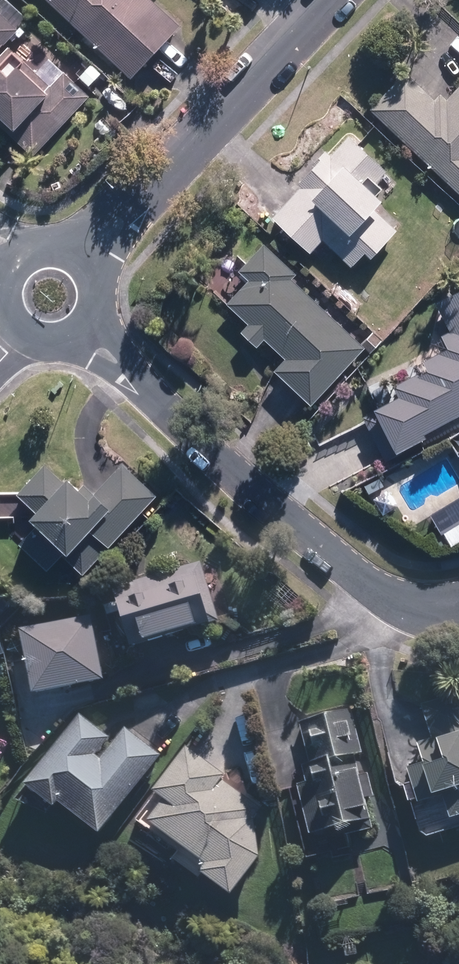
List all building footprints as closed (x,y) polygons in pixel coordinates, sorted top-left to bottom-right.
[(128,79),(178,27),(149,0),(44,0),(128,79)] [(15,30),(0,16),(0,46),(15,30)] [(7,129),(4,132),(31,157),(87,96),(61,71),(48,86),(6,48),(0,55),(0,123),(7,129)] [(374,105),(458,186),(458,87),(450,96),(445,91),(438,97),(409,69),(374,105)] [(277,212),(315,249),(327,236),(356,263),(372,246),(377,252),(402,227),(379,206),(392,193),(385,186),(388,183),(381,177),(393,165),(366,140),(365,141),(357,133),(336,154),(332,150),(301,181),(305,184),(277,212)] [(280,365),(316,399),(369,344),(296,275),(301,270),(268,240),(242,267),(253,276),(231,299),(253,319),(245,327),(262,343),(269,335),(290,354),(280,365)] [(403,447),(431,432),(429,428),(458,413),(458,288),(439,299),(454,327),(446,331),(453,343),(428,356),(432,365),(398,382),(403,393),(380,404),(403,447)] [(79,575),(154,496),(121,465),(92,495),(81,485),(75,492),(62,481),(60,483),(41,465),(14,495),(32,512),(23,522),(79,575)] [(203,561),(115,588),(134,649),(222,622),(203,561)] [(96,609),(18,630),(35,693),(113,672),(96,609)] [(413,764),(424,798),(448,790),(456,816),(458,815),(458,690),(423,702),(435,736),(422,740),(429,759),(413,764)] [(310,779),(301,781),(315,832),(375,816),(371,803),(376,801),(374,794),(377,793),(371,771),(367,772),(365,764),(360,765),(357,752),(365,750),(354,706),(335,711),(302,719),(313,761),(305,763),(310,779)] [(97,762),(91,758),(105,740),(76,717),(19,790),(48,813),(52,809),(57,813),(93,841),(157,758),(122,731),(97,762)] [(225,902),(255,861),(250,821),(258,809),(218,782),(220,778),(183,749),(148,795),(152,798),(133,823),(174,856),(168,865),(194,885),(197,882),(225,902)]
